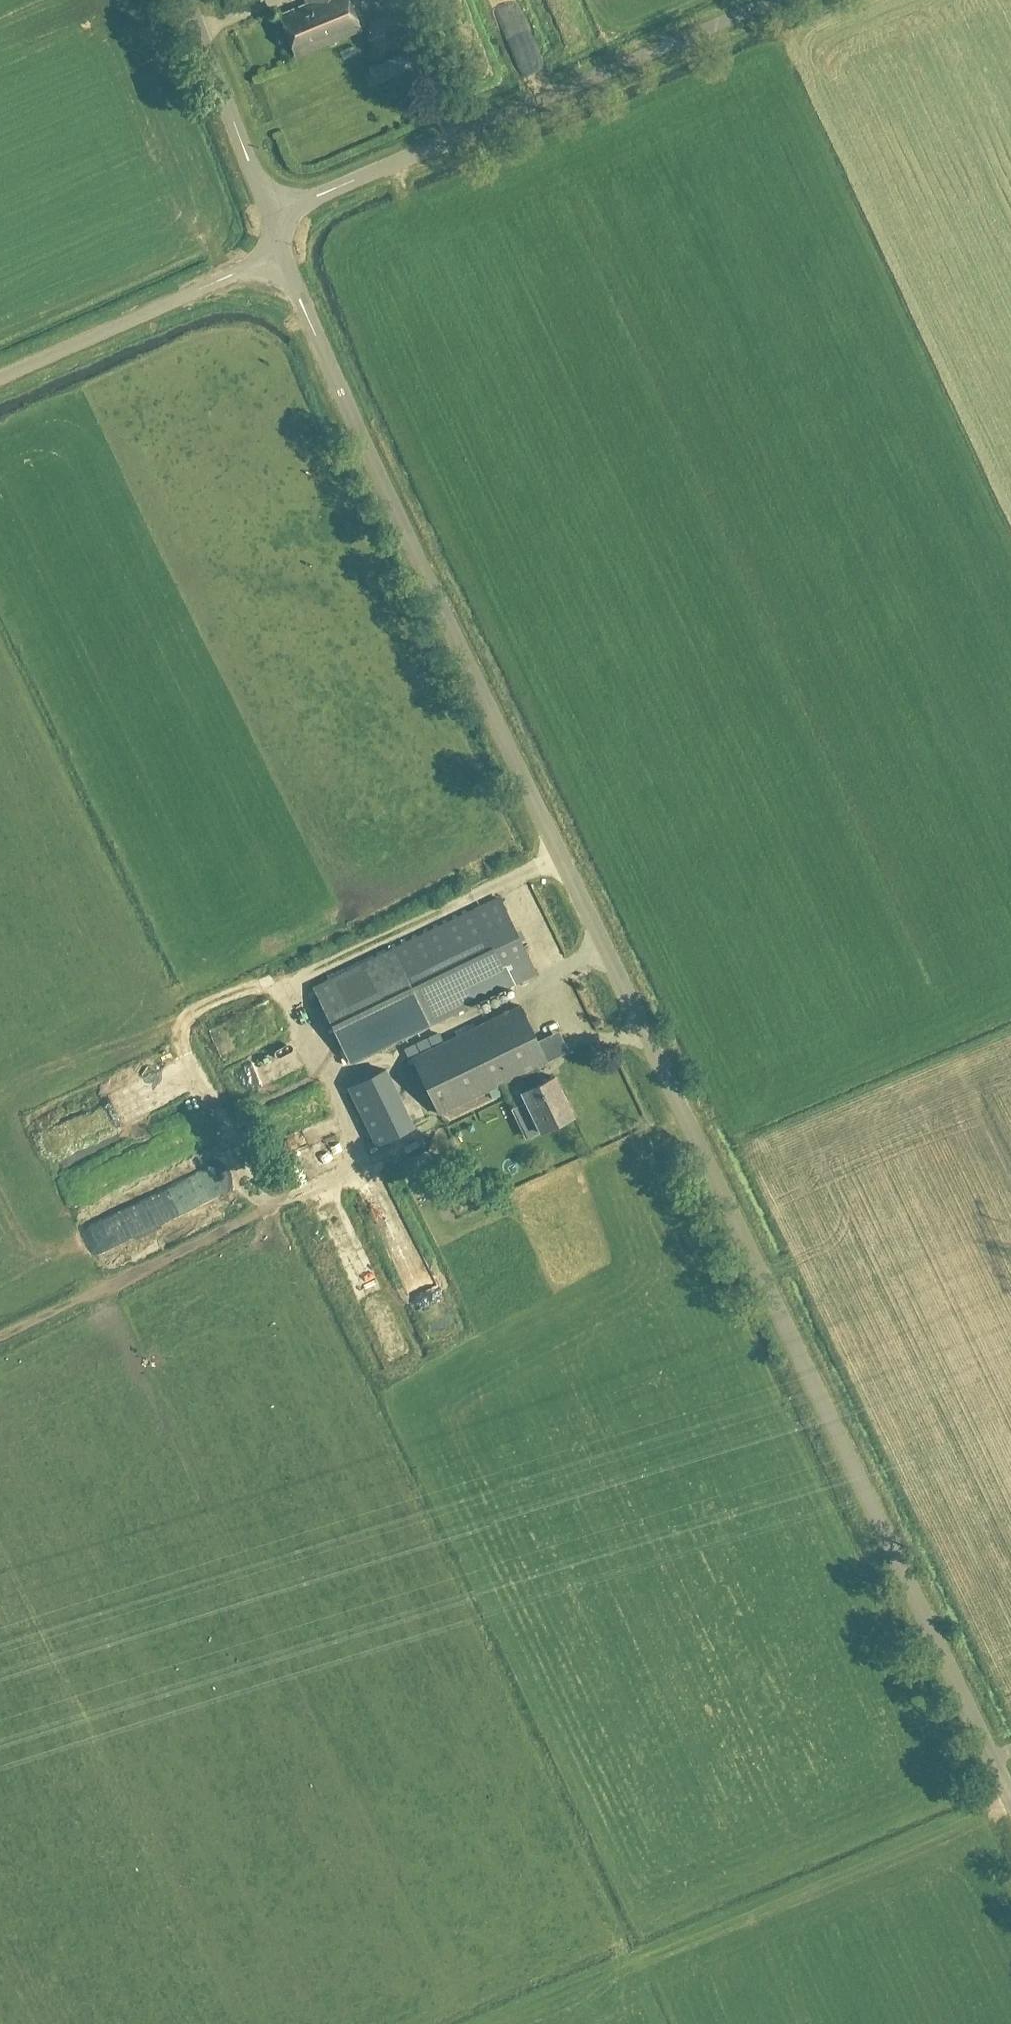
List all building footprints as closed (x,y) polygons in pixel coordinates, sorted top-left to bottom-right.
[(280,15),(297,56),(361,30),(349,0),(317,0),(307,4),(280,15)] [(399,43),(403,27),(390,15),(371,22),(367,40),(382,52),(399,43)] [(414,68),(408,52),(368,69),(375,85),(414,68)] [(537,974),(500,898),(315,988),(352,1064),(537,974)] [(520,1006),(412,1059),(439,1115),(519,1077),(536,1068),(547,1063),(520,1006)] [(536,1068),(519,1077),(525,1091),(522,1092),(541,1132),(573,1117),(555,1077),(543,1083),(536,1068)] [(383,1069),(349,1086),(381,1145),(414,1128),(383,1069)] [(116,1239),(232,1193),(195,1100),(75,1148),(83,1168),(53,1179),(65,1210),(83,1203),(89,1218),(105,1211),(116,1239)] [(380,1177),(356,1186),(378,1242),(402,1233),(380,1177)] [(220,1225),(227,1236),(238,1229),(231,1218),(220,1225)] [(113,1248),(110,1234),(98,1237),(102,1251),(113,1248)] [(392,1258),(406,1251),(401,1240),(387,1247),(392,1258)]
